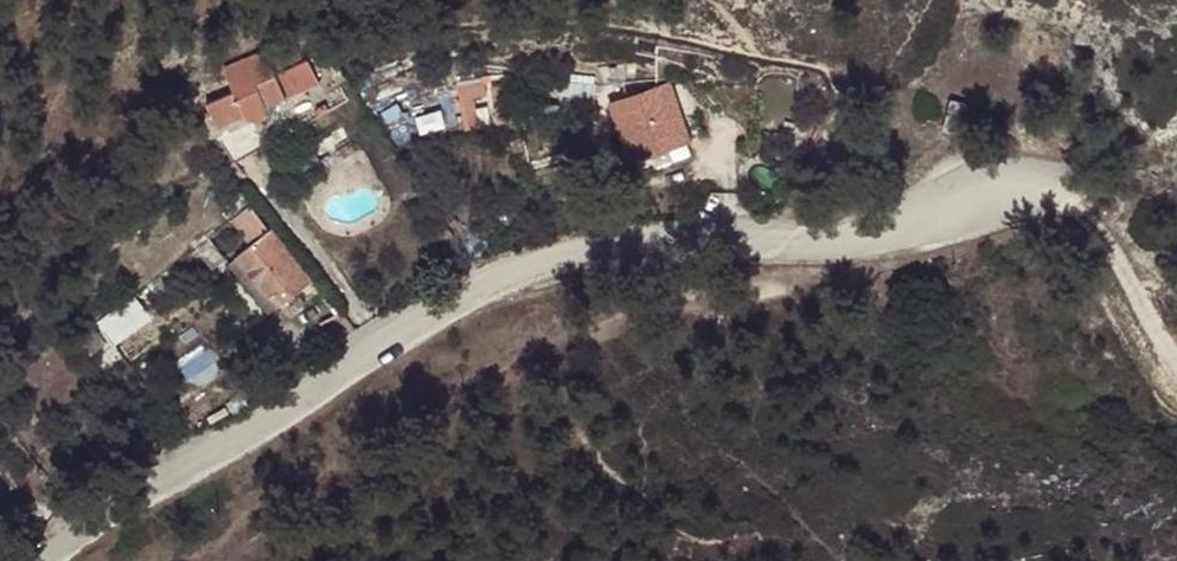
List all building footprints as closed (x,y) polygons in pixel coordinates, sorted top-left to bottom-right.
[(275,73),(233,92),(207,105),(216,127),(243,116),(259,122),(266,108),(275,109),(278,100),(319,83),(310,57),(304,58),(300,48),(271,60),(275,73)] [(223,70),(233,92),(275,73),(271,60),(267,50),(223,70)] [(483,93),(481,79),(458,82),(460,97),(472,95),(483,93)] [(491,87),(493,110),(510,108),(508,85),(491,87)] [(668,91),(613,108),(629,158),(686,141),(668,91)] [(476,127),(472,95),(460,97),(463,130),(476,127)] [(974,105),(950,99),(944,125),(967,132),(974,105)] [(510,108),(493,110),(494,125),(512,123),(510,108)] [(258,241),(239,254),(271,296),(270,298),(278,307),(310,282),(253,205),(238,216),(258,241)] [(206,233),(195,242),(213,269),(226,260),(206,233)] [(271,296),(239,254),(231,260),(269,314),(278,307),(270,298),(271,296)] [(111,311),(96,321),(114,345),(129,335),(111,311)] [(91,323),(74,334),(89,354),(105,342),(91,323)]
